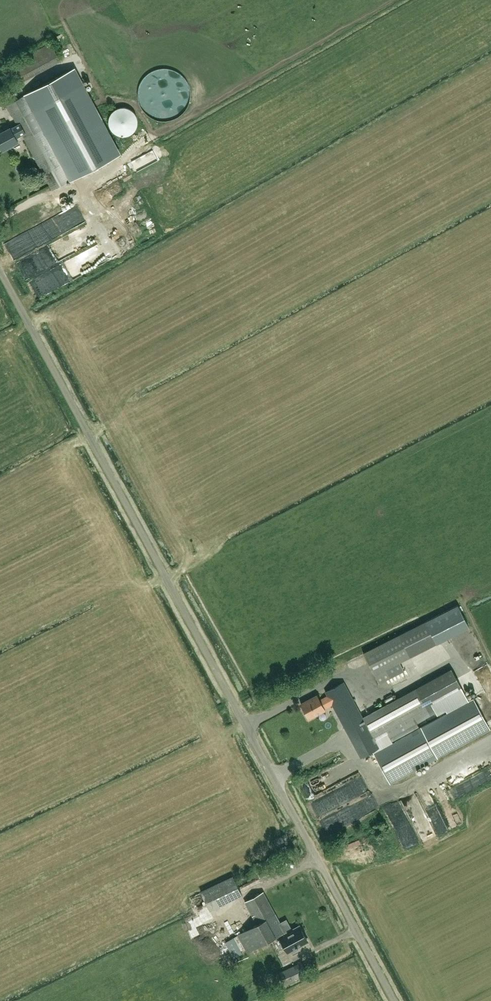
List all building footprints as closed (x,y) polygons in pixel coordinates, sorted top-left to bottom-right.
[(25,95),(7,105),(18,125),(11,128),(16,137),(22,134),(52,190),(110,158),(119,154),(74,69),(25,95)] [(121,136),(124,136),(126,136),(129,135),(131,134),(133,132),(135,131),(136,129),(137,126),(138,124),(138,122),(138,119),(137,117),(136,115),(135,113),(133,111),(132,109),(129,108),(127,107),(125,107),(122,107),(120,107),(117,108),(115,109),(113,111),(111,113),(110,115),(109,117),(109,120),(109,122),(109,125),(110,127),(111,129),(113,131),(114,133),(117,134),(119,135),(121,136)] [(0,133),(0,143),(3,149),(18,142),(16,137),(11,128),(10,127),(0,133)] [(41,281),(31,285),(35,296),(65,285),(59,270),(45,276),(42,269),(49,266),(43,251),(19,260),(26,278),(38,273),(41,281)] [(470,619),(459,620),(461,632),(471,630),(470,619)] [(364,653),(379,683),(392,677),(387,668),(438,643),(427,622),(364,653)] [(464,657),(467,663),(475,658),(471,652),(464,657)] [(317,695),(301,703),(309,718),(325,710),(324,708),(332,704),(361,757),(375,750),(376,752),(374,753),(390,783),(438,757),(490,728),(476,698),(469,701),(466,696),(452,669),(416,688),(363,717),(352,697),(344,682),(326,692),(328,695),(320,699),(317,695)] [(489,774),(454,787),(454,788),(447,790),(450,798),(490,783),(490,767),(487,768),(489,774)] [(302,786),(307,800),(326,792),(321,778),(302,786)] [(427,789),(437,808),(448,802),(439,783),(427,789)] [(413,809),(405,814),(411,824),(419,819),(413,809)] [(325,833),(349,823),(344,811),(320,821),(325,833)] [(233,877),(195,893),(200,905),(205,903),(209,913),(231,904),(228,897),(239,892),(233,877)] [(257,924),(237,934),(247,952),(275,937),(277,940),(281,938),(288,951),(290,950),(292,952),(298,948),(297,946),(308,941),(299,926),(292,930),(291,928),(286,919),(280,923),(278,919),(263,892),(245,902),(257,924)] [(183,921),(187,932),(201,926),(199,921),(191,923),(189,919),(183,921)] [(226,941),(235,957),(243,953),(234,937),(226,941)] [(302,962),(278,973),(283,985),(307,974),(302,962)]
